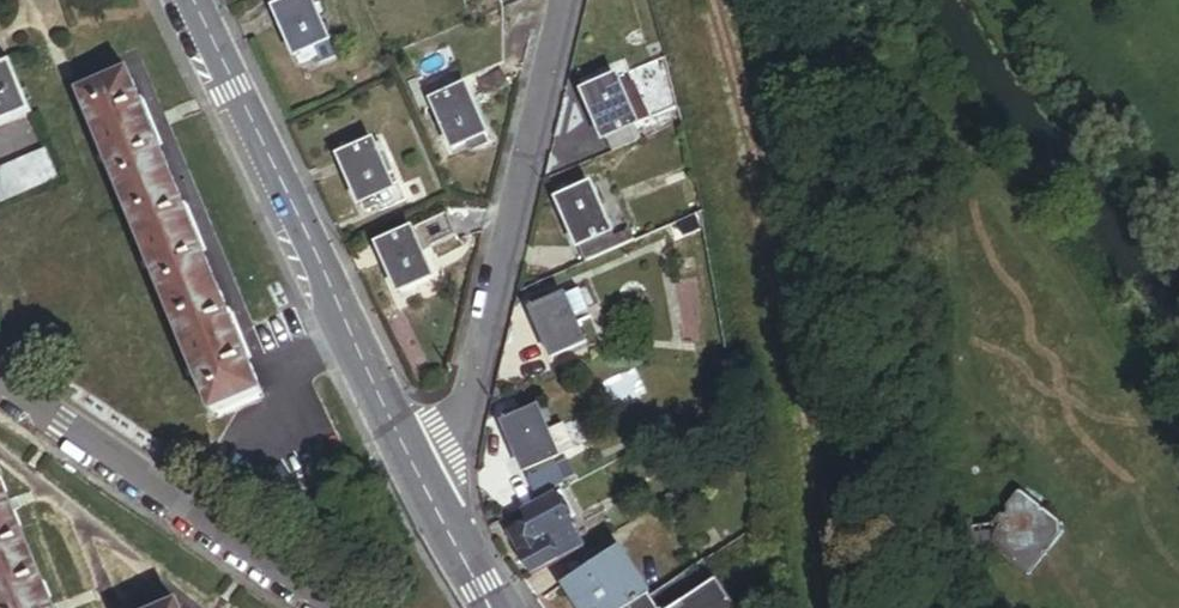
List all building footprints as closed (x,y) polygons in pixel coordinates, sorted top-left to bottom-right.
[(289,62),(291,61),(295,69),(307,64),(312,62),(309,55),(325,48),(305,6),(313,2),(312,0),(261,0),(289,62)] [(307,64),(309,68),(330,59),(325,48),(309,55),(312,62),(307,64)] [(25,118),(5,70),(0,72),(0,128),(25,118)] [(475,100),(500,90),(494,75),(469,85),(475,100)] [(206,416),(254,396),(123,77),(74,97),(206,416)] [(607,147),(638,134),(625,104),(618,89),(601,97),(598,88),(585,94),(588,101),(583,103),(603,149),(607,147)] [(464,155),(482,147),(458,92),(424,107),(443,153),(460,146),(464,155)] [(638,134),(652,127),(639,97),(625,104),(638,134)] [(413,117),(420,114),(413,100),(406,104),(413,117)] [(607,147),(611,156),(642,143),(638,134),(607,147)] [(383,181),(389,178),(376,149),(370,152),(367,147),(332,162),(352,209),(356,208),(359,216),(373,209),(378,219),(402,208),(395,191),(389,194),(383,181)] [(40,187),(54,181),(42,153),(29,159),(40,187)] [(27,192),(40,187),(29,159),(15,164),(27,192)] [(27,192),(15,164),(0,171),(11,199),(27,192)] [(11,199),(0,171),(0,204),(11,199)] [(630,234),(613,241),(592,194),(575,202),(571,192),(555,198),(559,207),(556,209),(581,265),(633,242),(630,234)] [(435,240),(455,232),(445,208),(425,216),(435,240)] [(667,229),(671,239),(702,225),(700,215),(667,229)] [(408,290),(425,283),(405,236),(372,250),(395,304),(412,297),(408,290)] [(570,322),(586,315),(578,297),(561,304),(570,322)] [(549,365),(582,350),(570,322),(561,304),(544,312),(540,304),(529,309),(532,316),(528,318),(549,365)] [(519,473),(554,458),(543,435),(534,414),(518,421),(514,413),(496,421),(519,473)] [(554,458),(569,451),(558,428),(543,435),(554,458)] [(534,501),(562,488),(553,468),(524,481),(534,501)] [(992,552),(1029,582),(1065,542),(1065,540),(1067,540),(1067,533),(1064,533),(1064,530),(1028,496),(1024,497),(1011,511),(1012,518),(1004,518),(997,526),(976,523),(973,536),(970,535),(968,543),(972,544),(971,548),(992,552)] [(541,543),(570,526),(554,498),(520,518),(526,528),(536,546),(541,543)] [(40,603),(0,507),(0,607),(42,607),(40,603)] [(541,543),(555,568),(584,551),(570,526),(541,543)] [(530,582),(555,568),(541,543),(536,546),(526,528),(505,540),(530,582)] [(643,600),(613,555),(557,593),(567,607),(631,607),(643,600)] [(709,586),(676,607),(724,607),(709,586)]
